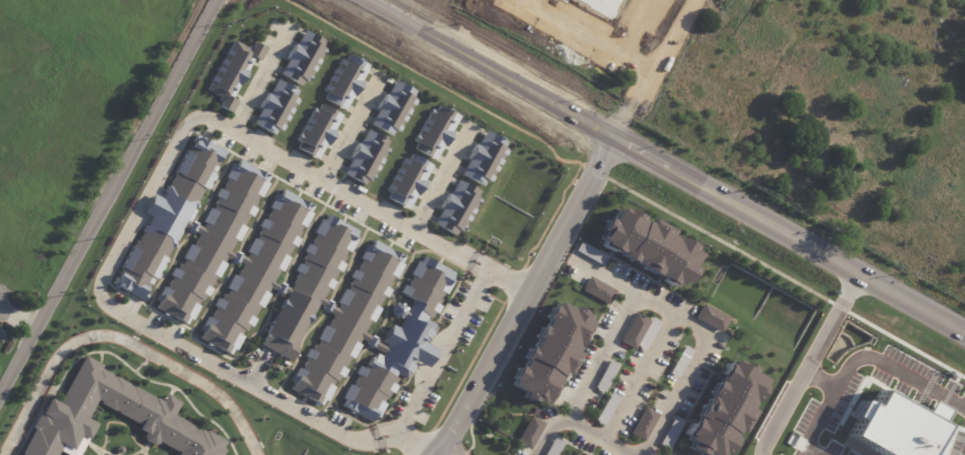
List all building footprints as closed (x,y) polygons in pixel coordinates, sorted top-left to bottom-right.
[(303,30),(324,42),(302,86),(279,73),(303,30)] [(232,41),(249,49),(252,43),(265,49),(259,60),(253,58),(232,99),(236,101),(230,114),(216,106),(220,98),(204,90),(232,41)] [(344,53),(368,67),(344,110),(320,96),(344,53)] [(275,79),(297,91),(275,134),(253,123),(275,79)] [(394,80),(418,94),(395,137),(370,123),(394,80)] [(318,104),(343,117),(319,160),(295,147),(318,104)] [(434,105),(459,118),(435,161),(411,148),(434,105)] [(367,131),(392,144),(368,187),(344,174),(367,131)] [(484,131),(508,144),(485,187),(460,174),(484,131)] [(196,140),(224,155),(144,301),(111,283),(148,215),(144,213),(154,194),(163,199),(196,140)] [(412,155),(436,169),(412,212),(388,198),(412,155)] [(239,158),(270,176),(186,323),(155,305),(239,158)] [(454,180),(479,194),(455,236),(431,223),(454,180)] [(280,188),(313,207),(231,353),(198,335),(280,188)] [(616,210),(696,254),(676,290),(596,245),(616,210)] [(324,216),(360,236),(290,362),(254,342),(324,216)] [(372,240),(404,258),(320,404),(289,387),(372,240)] [(607,257),(579,242),(574,251),(602,266),(607,257)] [(420,252),(462,274),(426,342),(438,348),(428,366),(415,359),(379,427),(340,407),(369,353),(381,360),(389,346),(383,342),(391,326),(398,329),(413,302),(398,294),(420,252)] [(589,277),(613,290),(607,303),(582,290),(589,277)] [(398,303),(402,306),(403,311),(401,315),(397,317),(392,314),(391,310),(393,306),(398,303)] [(553,303),(590,324),(544,407),(507,386),(553,303)] [(701,305),(726,318),(719,330),(695,317),(701,305)] [(635,311),(649,319),(633,348),(619,340),(635,311)] [(651,317),(660,323),(645,351),(636,346),(651,317)] [(683,345),(692,350),(676,379),(667,374),(683,345)] [(230,441),(223,454),(22,454),(49,400),(58,405),(83,355),(102,365),(101,368),(160,397),(163,391),(184,401),(177,414),(230,441)] [(609,359),(618,364),(602,393),(593,387),(609,359)] [(766,381),(725,454),(703,454),(682,444),(728,361),(766,381)] [(940,422),(922,454),(887,454),(845,432),(864,398),(871,402),(878,388),(923,413),(940,422)] [(610,392),(619,397),(603,425),(594,420),(610,392)] [(940,422),(948,406),(932,397),(923,413),(940,422)] [(643,405),(657,412),(642,441),(628,434),(643,405)] [(530,416),(544,424),(528,452),(514,444),(530,416)] [(674,416),(683,421),(668,449),(658,444),(674,416)] [(562,442),(555,454),(543,454),(553,437),(562,442)]
